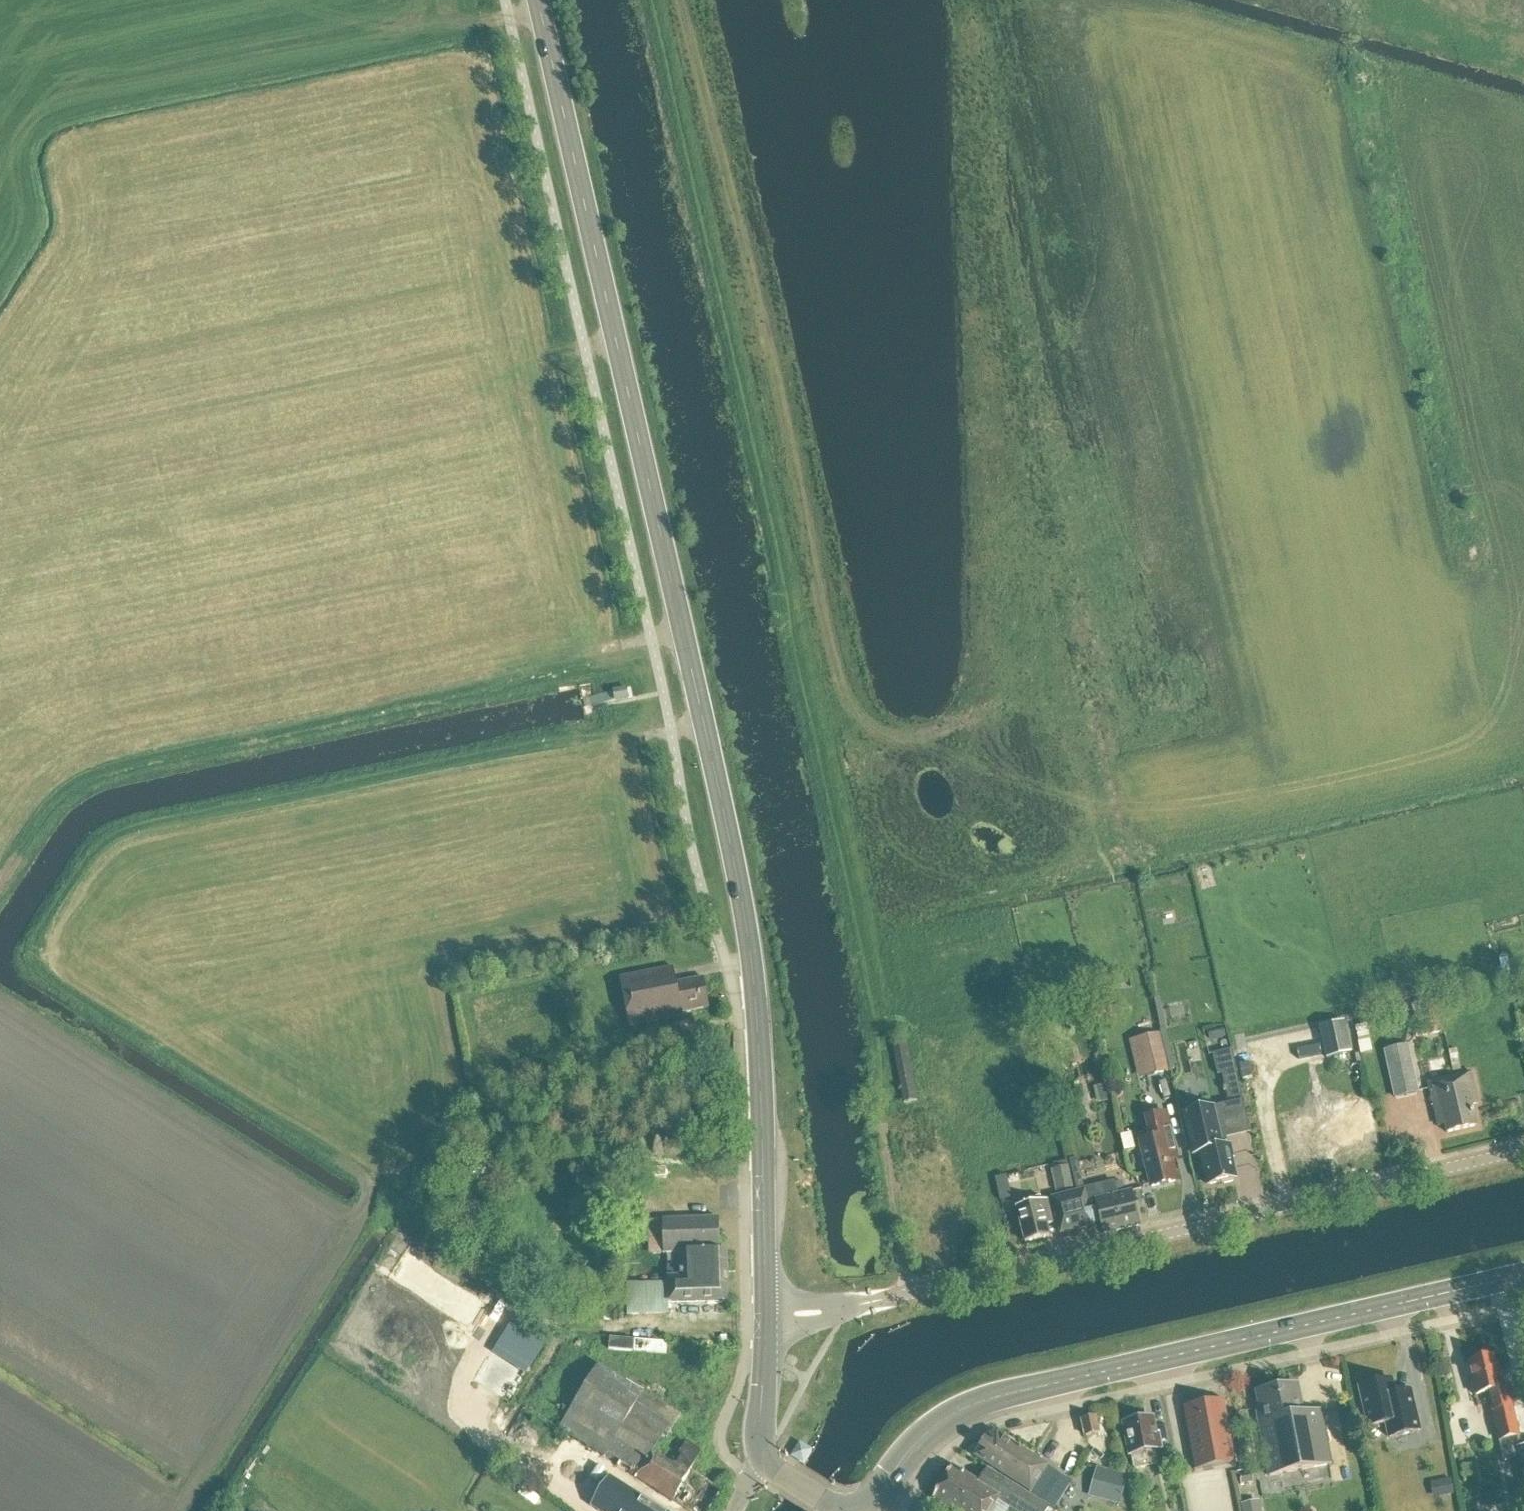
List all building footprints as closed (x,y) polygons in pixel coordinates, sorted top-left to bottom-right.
[(614,703),(628,700),(626,690),(612,693),(614,703)] [(676,985),(673,970),(619,981),(628,1028),(681,1017),(680,1014),(708,1009),(703,979),(676,985)] [(1318,1029),(1326,1060),(1349,1055),(1342,1023),(1318,1029)] [(1356,1029),(1361,1056),(1372,1053),(1367,1026),(1356,1029)] [(1146,1039),(1149,1051),(1155,1075),(1169,1072),(1160,1035),(1146,1039)] [(892,1049),(904,1106),(917,1104),(906,1047),(892,1049)] [(1385,1052),(1395,1099),(1420,1094),(1409,1047),(1385,1052)] [(1236,1072),(1231,1051),(1218,1054),(1223,1075),(1236,1072)] [(1249,1064),(1239,1066),(1242,1080),(1252,1078),(1249,1064)] [(1471,1107),(1477,1106),(1470,1075),(1428,1084),(1438,1128),(1444,1127),(1446,1134),(1476,1127),(1471,1107)] [(1108,1086),(1099,1088),(1103,1104),(1112,1103),(1108,1086)] [(1323,1086),(1289,1095),(1298,1132),(1299,1139),(1304,1157),(1339,1148),(1323,1086)] [(1213,1109),(1183,1115),(1192,1156),(1200,1154),(1207,1187),(1222,1184),(1224,1185),(1232,1183),(1234,1181),(1236,1180),(1231,1160),(1234,1160),(1230,1146),(1222,1148),(1213,1109)] [(1170,1161),(1177,1159),(1167,1115),(1145,1120),(1150,1140),(1140,1142),(1151,1188),(1175,1182),(1170,1161)] [(1113,1168),(1115,1176),(1126,1174),(1124,1166),(1113,1168)] [(1051,1172),(1056,1193),(1073,1189),(1068,1168),(1051,1172)] [(1083,1192),(1051,1199),(1060,1235),(1100,1225),(1103,1236),(1139,1227),(1131,1193),(1117,1196),(1114,1184),(1082,1191),(1083,1192)] [(1028,1206),(1016,1209),(1024,1244),(1049,1238),(1047,1227),(1047,1226),(1052,1225),(1047,1201),(1041,1203),(1040,1198),(1027,1201),(1028,1206)] [(663,1256),(668,1255),(670,1305),(727,1303),(727,1291),(731,1291),(731,1283),(727,1283),(726,1253),(720,1253),(719,1220),(662,1222),(663,1256)] [(664,1280),(625,1281),(626,1313),(665,1312),(664,1280)] [(634,1339),(610,1337),(609,1350),(633,1353),(634,1339)] [(1497,1374),(1493,1358),(1468,1364),(1475,1396),(1490,1393),(1494,1413),(1492,1413),(1495,1426),(1497,1425),(1501,1442),(1496,1443),(1498,1453),(1523,1448),(1513,1408),(1509,1409),(1505,1391),(1502,1373),(1497,1374)] [(636,1480),(685,1510),(710,1510),(722,1492),(690,1472),(701,1454),(670,1435),(680,1418),(597,1367),(559,1430),(604,1458),(606,1453),(639,1474),(636,1479),(636,1480)] [(1385,1425),(1388,1439),(1389,1439),(1418,1432),(1409,1392),(1394,1395),(1391,1381),(1359,1388),(1368,1429),(1385,1425)] [(1301,1414),(1296,1385),(1257,1393),(1260,1409),(1258,1409),(1270,1473),(1331,1461),(1322,1411),(1301,1414)] [(1235,1463),(1224,1401),(1183,1409),(1194,1471),(1235,1463)] [(1086,1438),(1097,1435),(1094,1418),(1082,1421),(1086,1438)] [(1154,1435),(1151,1419),(1124,1424),(1130,1455),(1134,1455),(1136,1469),(1157,1466),(1155,1451),(1163,1449),(1160,1435),(1154,1435)] [(974,1458),(1030,1495),(1055,1510),(1056,1510),(1063,1500),(1073,1485),(1047,1468),(996,1435),(987,1437),(974,1458)] [(494,1466),(490,1473),(498,1478),(502,1471),(494,1466)] [(932,1500),(950,1510),(993,1510),(999,1501),(1014,1510),(1047,1510),(1048,1510),(1029,1498),(984,1469),(975,1482),(952,1468),(932,1500)] [(1121,1506),(1129,1476),(1098,1468),(1090,1497),(1121,1506)] [(1242,1486),(1255,1484),(1253,1473),(1241,1475),(1242,1486)] [(610,1479),(592,1509),(595,1510),(662,1510),(610,1479)] [(1451,1480),(1430,1484),(1433,1499),(1453,1495),(1451,1480)] [(1239,1506),(1240,1510),(1260,1510),(1258,1502),(1239,1506)]
